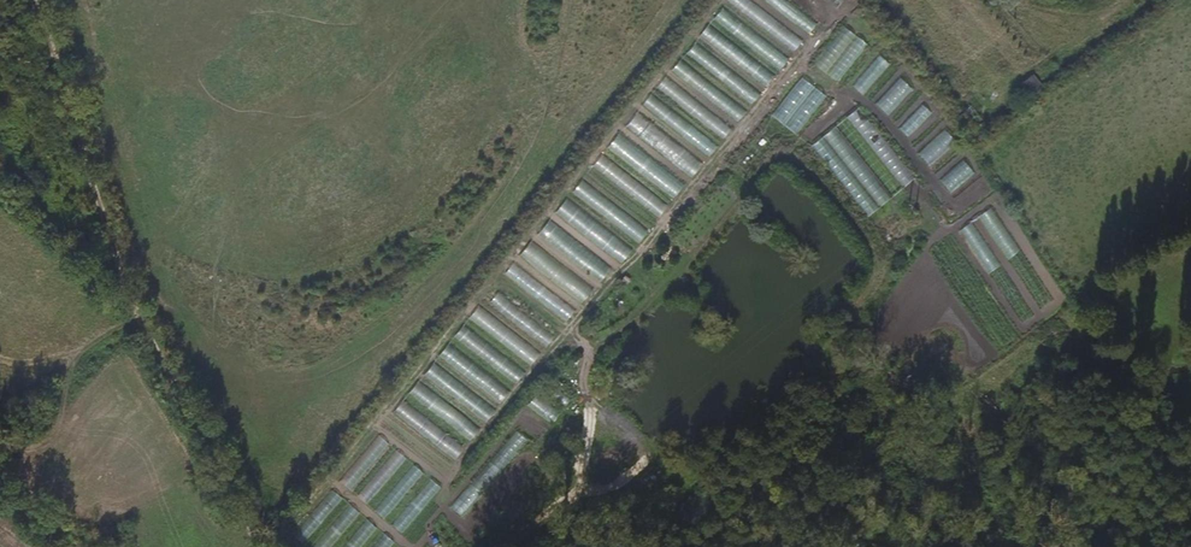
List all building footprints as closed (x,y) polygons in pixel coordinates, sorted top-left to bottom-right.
[(800,40),(745,0),(729,0),(728,1),(793,48),(800,40)] [(780,8),(785,0),(767,0),(780,8)] [(821,0),(800,0),(814,10),(821,0)] [(779,69),(787,61),(723,8),(716,17),(779,69)] [(768,76),(760,69),(761,68),(709,25),(702,34),(762,84),(768,76)] [(696,44),(688,53),(751,105),(758,96),(696,44)] [(1018,87),(1025,99),(1041,89),(1034,77),(1018,87)] [(665,79),(658,88),(724,139),(731,129),(665,79)] [(709,157),(716,147),(652,94),(644,104),(709,157)] [(637,115),(627,128),(693,177),(703,164),(637,115)] [(620,135),(610,147),(674,199),(684,186),(620,135)] [(659,217),(667,207),(608,162),(601,172),(659,217)] [(575,192),(625,232),(634,221),(584,181),(575,192)] [(568,199),(557,212),(620,264),(631,251),(568,199)] [(538,235),(601,282),(611,269),(548,222),(538,235)] [(579,304),(591,291),(543,249),(532,262),(579,304)] [(506,272),(567,319),(574,310),(512,263),(506,272)] [(427,493),(435,482),(393,452),(360,497),(397,524),(422,490),(427,493)]
